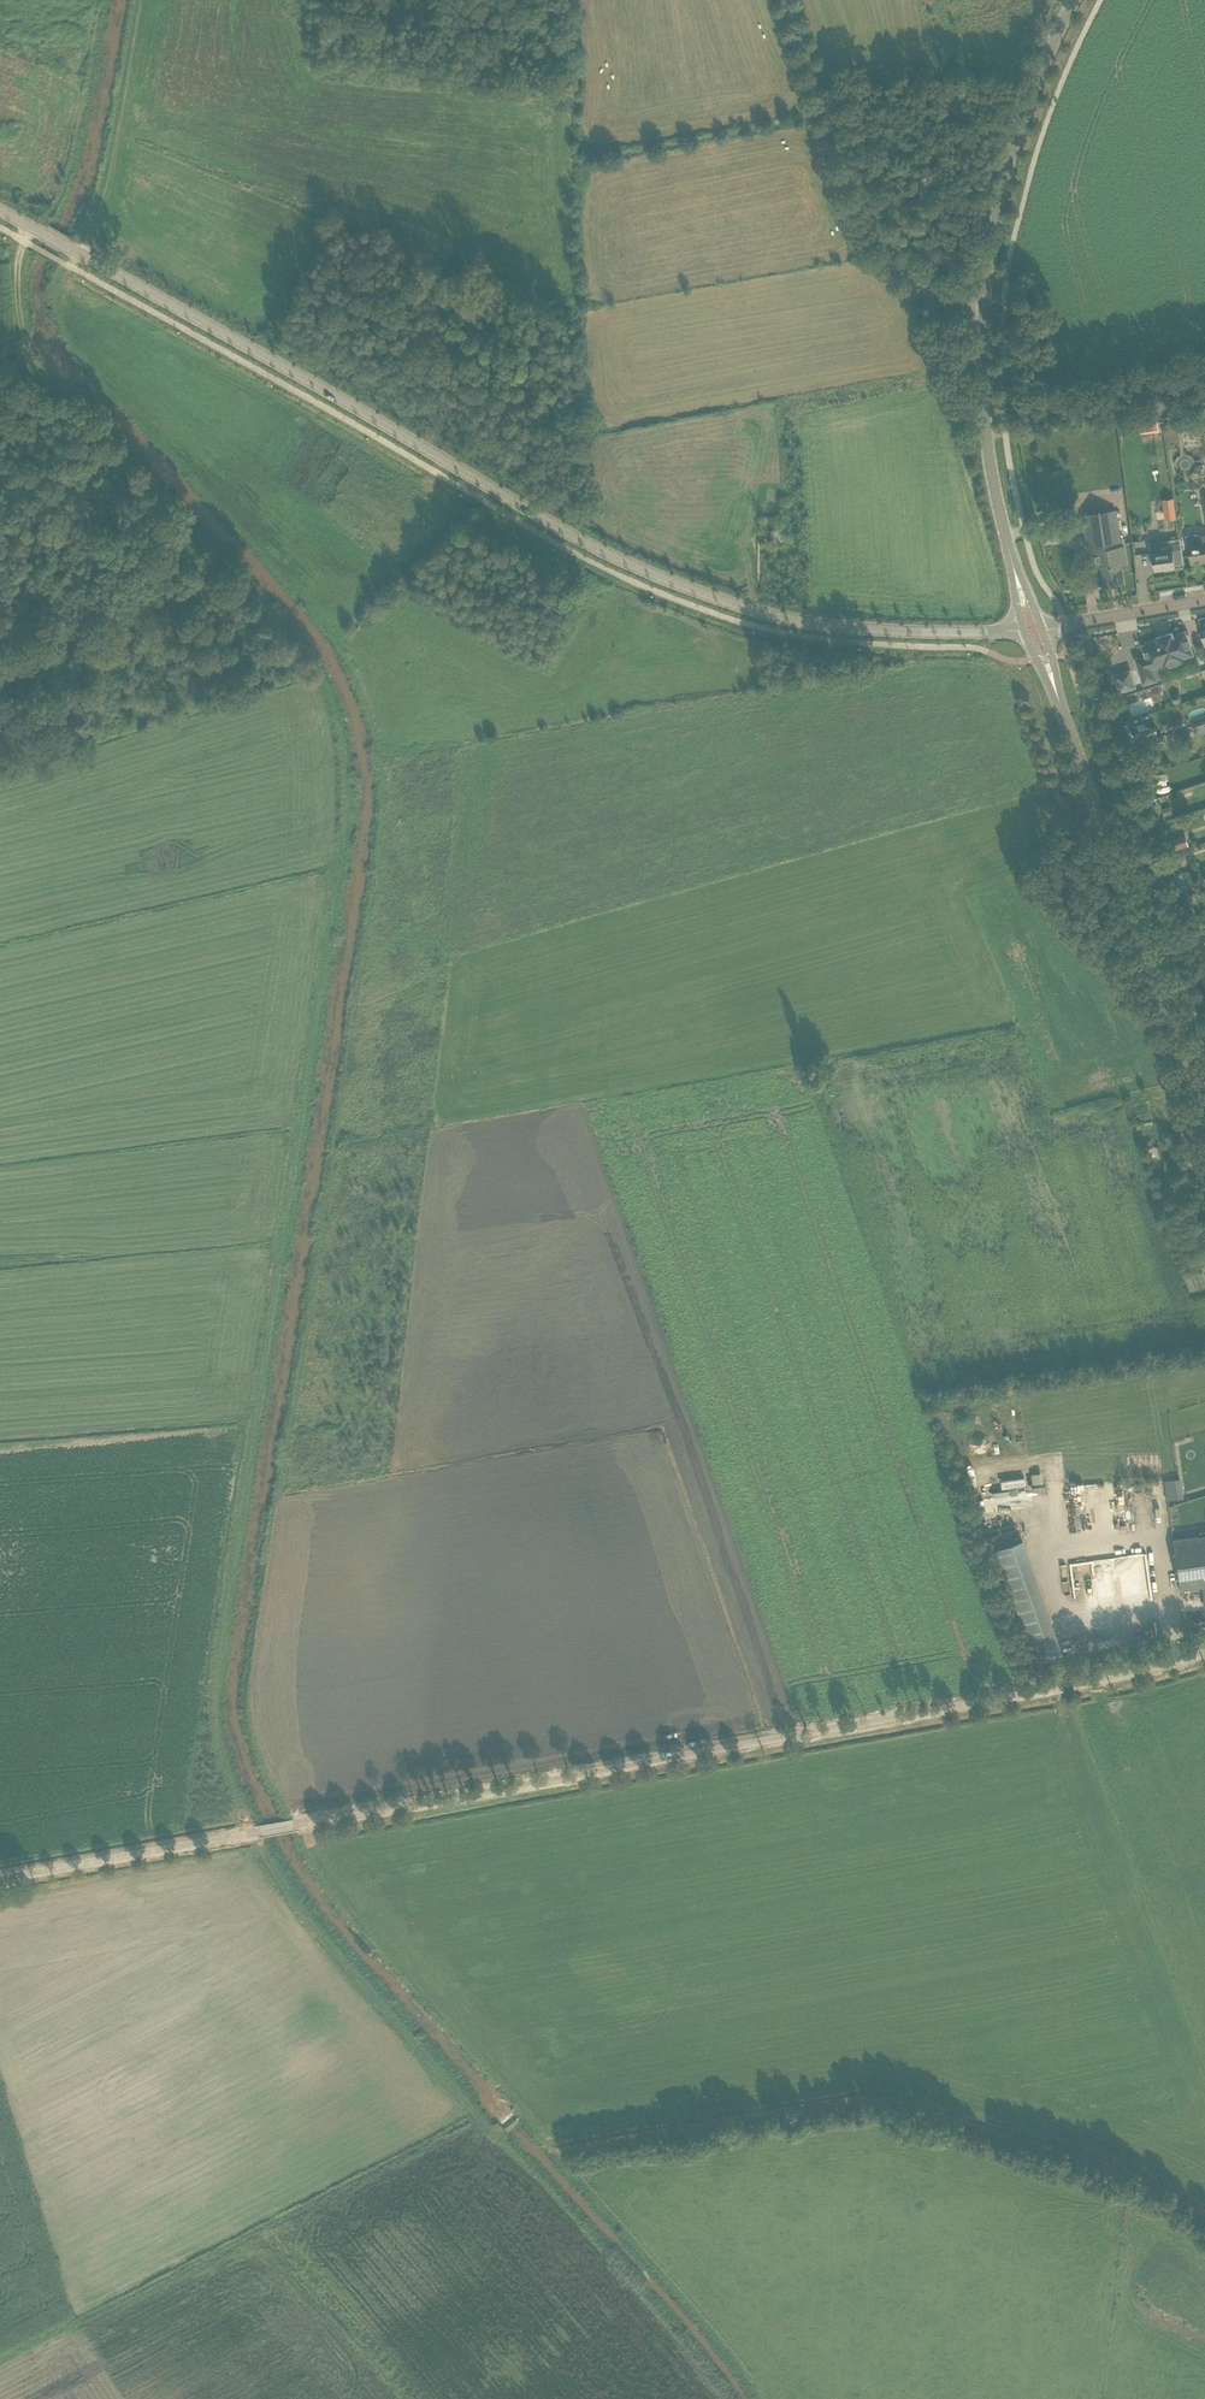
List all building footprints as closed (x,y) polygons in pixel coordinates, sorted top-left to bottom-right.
[(1156,421),(1139,423),(1140,432),(1158,430),(1156,421)] [(1174,497),(1163,499),(1166,519),(1176,517),(1174,497)] [(1089,550),(1092,569),(1098,568),(1101,586),(1123,583),(1120,564),(1126,563),(1123,545),(1121,546),(1115,510),(1081,515),(1086,550),(1089,550)] [(769,514),(769,516),(765,516),(765,522),(775,523),(775,521),(777,521),(777,514),(769,514)] [(773,536),(774,542),(785,541),(784,528),(782,529),(781,525),(776,525),(776,529),(769,530),(770,536),(773,536)] [(1188,543),(1191,563),(1204,561),(1204,534),(1200,535),(1201,542),(1188,543)] [(1149,542),(1148,542),(1151,564),(1152,564),(1152,563),(1154,563),(1155,569),(1164,568),(1165,570),(1172,569),(1172,567),(1175,566),(1175,564),(1183,563),(1184,563),(1180,538),(1179,538),(1181,547),(1160,550),(1159,542),(1149,543),(1149,542)] [(1147,642),(1148,645),(1144,646),(1147,655),(1136,659),(1144,683),(1155,679),(1155,678),(1160,676),(1157,668),(1183,660),(1182,657),(1192,653),(1188,644),(1190,643),(1188,635),(1185,636),(1184,633),(1172,637),(1171,633),(1158,638),(1147,642)] [(1115,675),(1120,691),(1134,686),(1129,671),(1115,675)] [(1136,692),(1138,698),(1142,697),(1143,699),(1152,697),(1152,698),(1156,700),(1160,699),(1162,695),(1161,691),(1163,690),(1161,683),(1136,692)] [(1128,723),(1123,725),(1130,743),(1134,742),(1134,740),(1131,733),(1128,723)] [(1139,731),(1142,740),(1158,734),(1156,726),(1139,731)] [(1151,803),(1158,819),(1161,818),(1155,802),(1151,803)] [(1185,835),(1170,840),(1173,850),(1188,845),(1185,835)] [(1176,875),(1184,897),(1190,895),(1182,873),(1176,875)] [(1190,895),(1184,897),(1190,913),(1196,911),(1190,895)] [(1039,1473),(1030,1473),(1031,1483),(1039,1482),(1039,1473)] [(1164,1481),(1167,1500),(1172,1499),(1171,1490),(1181,1488),(1179,1479),(1164,1481)] [(1150,1485),(1137,1486),(1139,1501),(1151,1499),(1150,1485)] [(1177,1577),(1179,1589),(1204,1585),(1204,1530),(1199,1531),(1200,1536),(1172,1539),(1177,1577)] [(995,1549),(1036,1663),(1063,1653),(1022,1540),(995,1549)]
